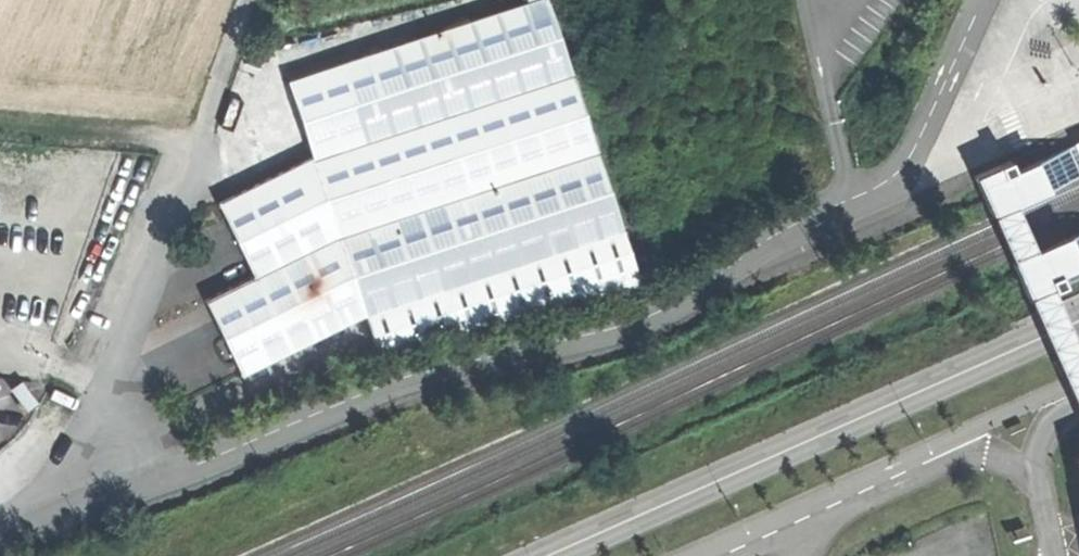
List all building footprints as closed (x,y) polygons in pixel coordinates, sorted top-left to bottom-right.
[(288,80),(311,155),(218,201),(252,273),(205,298),(241,374),(359,317),(377,354),(454,328),(457,332),(488,320),(642,285),(548,0),(541,0),(288,80)]
